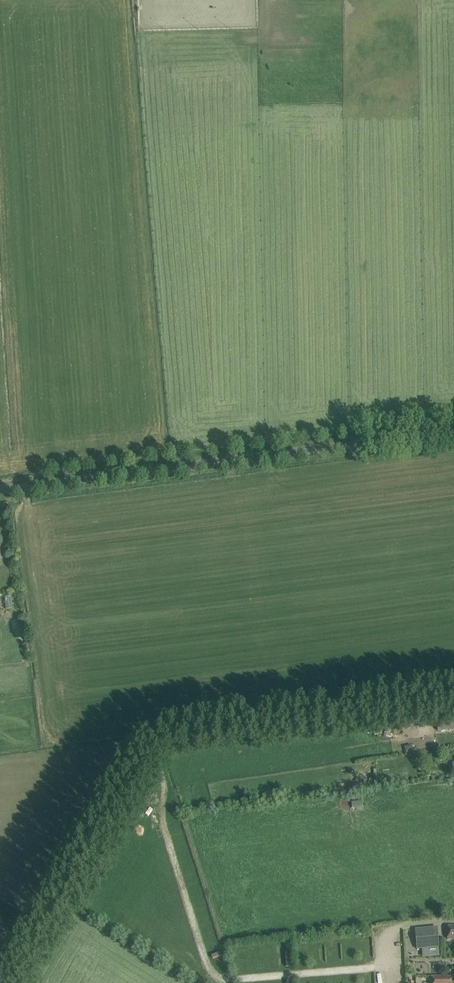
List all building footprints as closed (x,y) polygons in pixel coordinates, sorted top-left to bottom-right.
[(437,720),(437,721),(438,731),(453,730),(453,718),(437,720)] [(397,737),(401,725),(394,723),(390,734),(397,737)] [(382,734),(381,727),(373,729),(374,736),(382,734)] [(416,751),(414,746),(411,746),(411,745),(404,746),(406,753),(412,751),(416,751)] [(360,785),(366,778),(361,774),(355,781),(360,785)] [(436,927),(415,930),(417,948),(438,946),(436,927)]
